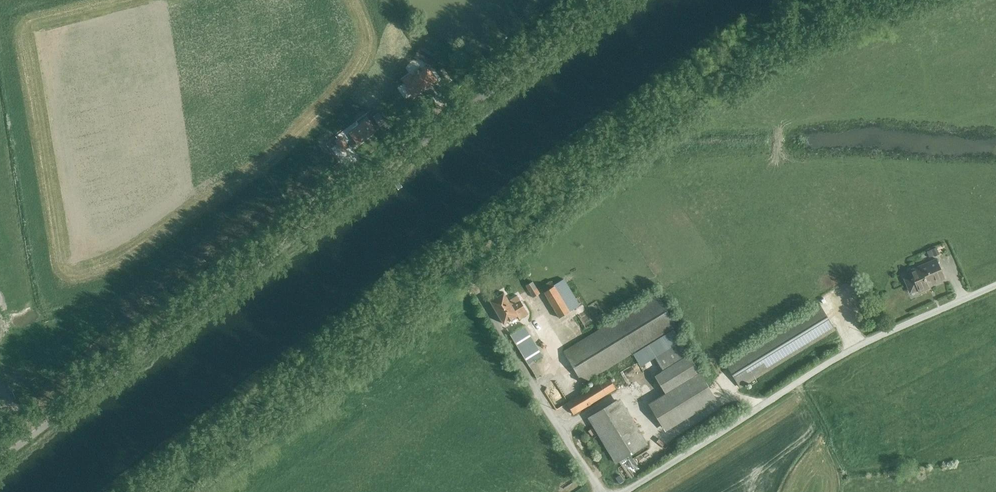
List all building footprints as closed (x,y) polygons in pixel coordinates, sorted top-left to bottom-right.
[(439,56),(421,46),(415,56),(429,64),(433,66),(439,56)] [(411,73),(402,79),(414,96),(421,90),(420,89),(430,82),(431,84),(437,80),(427,66),(424,69),(421,65),(414,70),(417,74),(413,76),(411,73)] [(378,112),(373,116),(381,127),(386,123),(378,112)] [(366,118),(349,131),(357,141),(359,140),(361,142),(375,131),(366,118)] [(386,123),(381,127),(388,137),(393,134),(386,123)] [(349,147),(341,136),(335,140),(343,151),(349,147)] [(936,247),(926,251),(929,257),(933,255),(934,257),(939,254),(936,247)] [(945,278),(936,258),(909,269),(911,275),(904,278),(910,292),(917,289),(918,292),(929,287),(928,284),(932,283),(932,284),(945,278)] [(818,283),(822,289),(830,284),(826,277),(818,283)] [(551,280),(541,286),(559,318),(580,305),(564,279),(554,285),(551,280)] [(540,293),(533,281),(525,286),(533,298),(540,293)] [(505,292),(490,301),(504,324),(517,316),(520,319),(529,314),(518,295),(509,300),(505,292)] [(657,294),(563,351),(583,384),(673,329),(677,327),(657,294)] [(820,304),(725,363),(739,386),(749,380),(754,377),(834,328),(820,304)] [(573,317),(568,320),(578,337),(583,334),(573,317)] [(567,318),(560,321),(569,339),(575,335),(567,318)] [(510,334),(537,378),(543,375),(534,360),(542,356),(524,326),(510,334)] [(689,354),(673,329),(633,354),(641,366),(655,358),(663,370),(689,354)] [(663,370),(654,375),(665,393),(648,403),(665,431),(717,400),(689,354),(663,370)] [(616,388),(609,377),(567,403),(573,414),(616,388)] [(754,377),(749,380),(752,385),(758,382),(754,377)] [(588,417),(594,427),(626,408),(620,397),(588,417)] [(626,408),(594,427),(615,461),(647,442),(626,408)]
